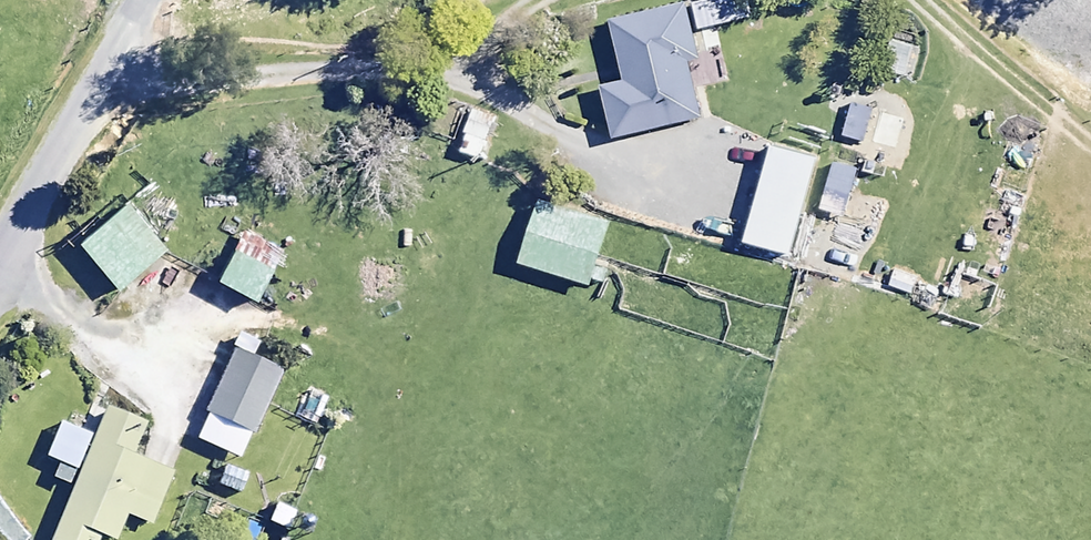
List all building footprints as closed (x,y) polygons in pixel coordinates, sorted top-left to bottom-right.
[(692,5),(698,30),(753,17),(749,0),(712,0),(692,5)] [(697,58),(684,4),(609,21),(624,82),(600,88),(612,139),(699,119),(686,61),(697,58)] [(496,120),(475,111),(465,134),(487,143),(496,120)] [(817,158),(770,145),(742,244),(789,257),(817,158)] [(163,247),(125,201),(77,240),(115,286),(163,247)] [(590,282),(591,277),(600,280),(607,260),(598,257),(608,225),(538,203),(520,259),(590,282)] [(282,246),(246,224),(214,275),(250,297),(282,246)] [(279,365),(233,344),(204,407),(250,428),(279,365)] [(326,392),(306,382),(290,414),(310,424),(326,392)] [(72,483),(48,538),(53,539),(95,539),(99,530),(114,536),(125,509),(150,520),(172,468),(131,451),(144,420),(106,404),(93,433),(72,483)] [(72,483),(93,433),(61,417),(44,452),(60,460),(53,473),(72,483)] [(248,471),(225,463),(217,484),(240,492),(248,471)]
